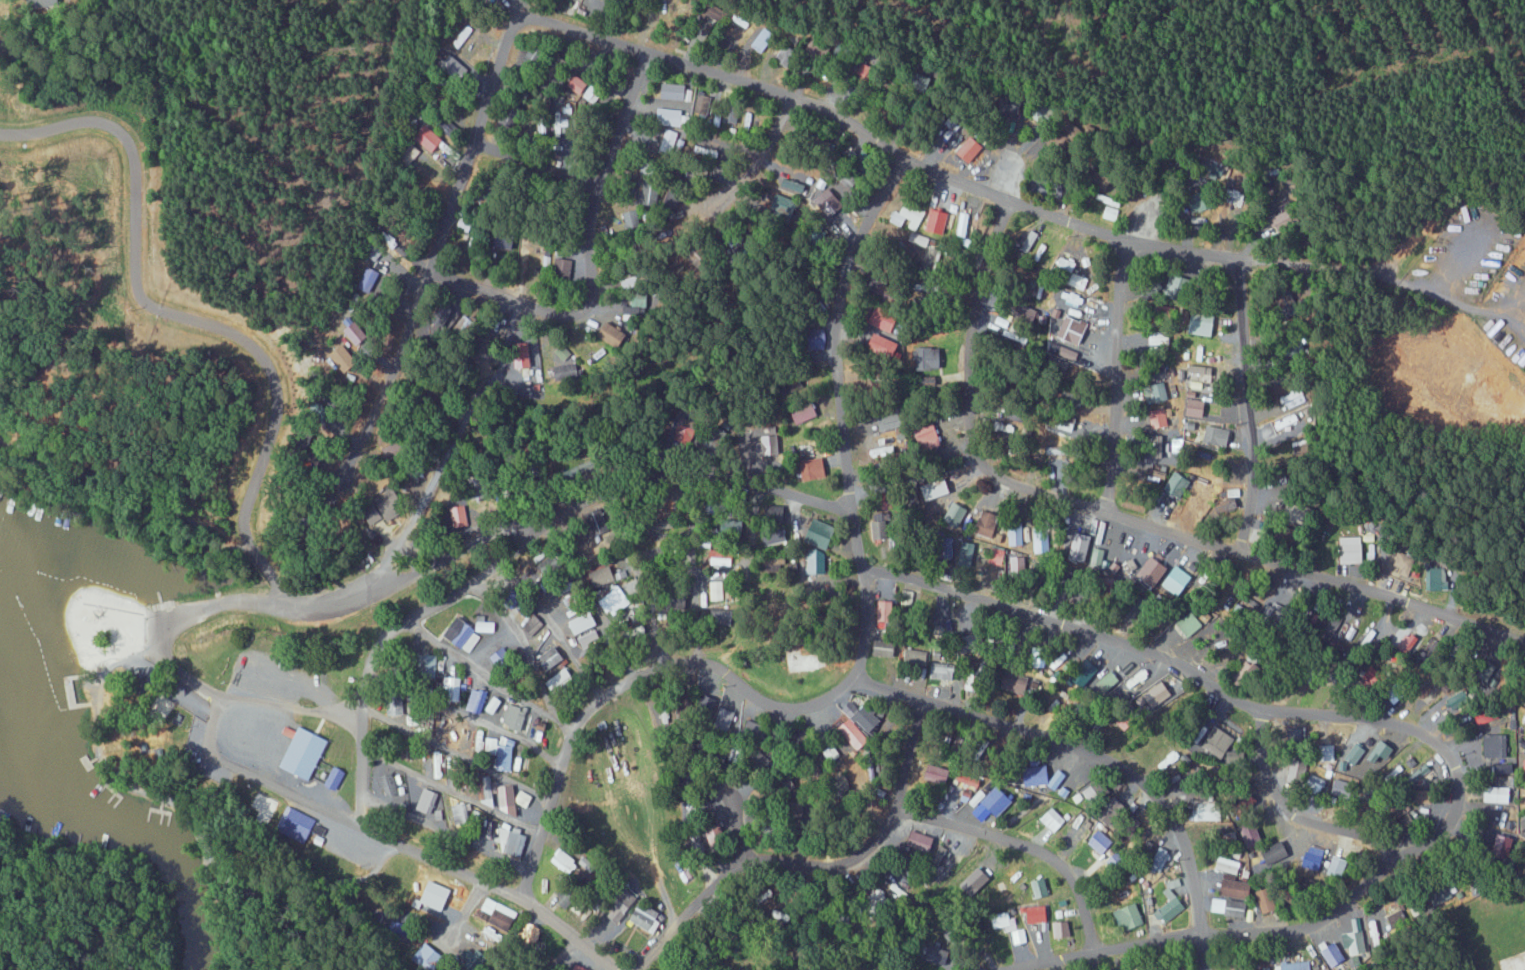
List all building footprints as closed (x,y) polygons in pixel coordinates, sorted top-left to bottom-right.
[(58,4),(58,0),(28,0),(30,9),(58,4)] [(751,47),(762,52),(772,32),(760,27),(751,47)] [(796,52),(782,44),(773,58),(787,67),(796,52)] [(565,82),(579,95),(588,85),(574,72),(565,82)] [(595,104),(604,88),(592,81),(583,97),(595,104)] [(686,84),(663,83),(663,99),(686,99),(686,84)] [(697,114),(710,113),(708,95),(695,96),(697,114)] [(742,103),(727,99),(722,120),(736,124),(742,103)] [(558,135),(570,135),(571,107),(558,106),(558,135)] [(682,109),(658,108),(657,124),(689,126),(690,115),(682,115),(682,109)] [(534,116),(535,136),(546,135),(545,116),(534,116)] [(445,140),(427,124),(417,136),(435,152),(445,140)] [(672,152),(676,131),(663,129),(659,150),(672,152)] [(958,152),(971,163),(985,146),(972,135),(958,152)] [(658,205),(659,181),(642,180),(640,204),(658,205)] [(816,201),(831,210),(839,196),(824,187),(816,201)] [(1114,222),(1121,201),(1098,193),(1095,200),(1106,204),(1101,217),(1114,222)] [(907,227),(915,231),(926,211),(907,200),(900,213),(894,210),(888,220),(900,227),(906,217),(911,220),(907,227)] [(945,235),(950,212),(930,208),(925,231),(945,235)] [(627,232),(641,229),(636,209),(623,212),(627,232)] [(1298,222),(1292,209),(1274,217),(1279,230),(1298,222)] [(955,235),(966,237),(971,214),(960,212),(955,235)] [(470,234),(474,221),(461,216),(456,229),(470,234)] [(1040,234),(1032,229),(1020,249),(1028,253),(1040,234)] [(941,242),(915,235),(911,247),(923,251),(920,263),(934,267),(941,242)] [(563,251),(555,251),(554,276),(572,277),(573,259),(563,258),(563,251)] [(1057,269),(1075,273),(1077,260),(1060,257),(1057,269)] [(371,292),(380,272),(369,266),(360,287),(371,292)] [(1169,292),(1191,299),(1197,281),(1175,273),(1169,292)] [(1075,288),(1085,289),(1087,280),(1076,278),(1075,288)] [(902,305),(907,298),(892,288),(887,295),(902,305)] [(631,304),(645,305),(646,292),(631,291),(631,304)] [(900,314),(879,308),(874,325),(895,332),(900,314)] [(1214,314),(1194,312),(1193,334),(1212,336),(1214,314)] [(477,320),(461,313),(454,331),(470,337),(477,320)] [(1059,337),(1083,345),(1089,323),(1066,316),(1059,337)] [(346,328),(357,345),(369,337),(358,320),(346,328)] [(601,337),(619,347),(627,333),(610,323),(601,337)] [(1020,328),(1012,325),(1007,335),(1024,343),(1026,339),(1017,335),(1020,328)] [(1171,332),(1151,332),(1150,344),(1170,345),(1171,332)] [(871,349),(896,358),(902,342),(877,334),(871,349)] [(332,355),(349,374),(361,362),(344,343),(332,355)] [(555,349),(561,361),(571,357),(565,344),(555,349)] [(1194,361),(1205,361),(1205,346),(1195,346),(1194,361)] [(915,348),(916,384),(939,383),(939,368),(943,368),(942,347),(915,348)] [(1076,365),(1093,370),(1097,357),(1079,352),(1076,365)] [(532,360),(515,358),(511,384),(529,386),(532,360)] [(555,365),(555,379),(577,377),(576,364),(555,365)] [(1188,378),(1210,379),(1211,369),(1188,368),(1188,378)] [(1150,402),(1167,401),(1166,382),(1149,383),(1150,402)] [(1203,418),(1207,402),(1187,397),(1183,413),(1203,418)] [(797,424),(819,416),(813,399),(791,407),(797,424)] [(1151,411),(1154,428),(1170,425),(1167,408),(1151,411)] [(904,426),(902,412),(879,416),(882,431),(904,426)] [(1271,422),(1274,430),(1298,422),(1296,414),(1271,422)] [(1232,429),(1206,425),(1204,443),(1230,446),(1232,429)] [(764,457),(780,455),(776,427),(761,429),(764,457)] [(869,458),(894,455),(892,437),(878,438),(879,448),(868,449),(869,458)] [(1057,461),(1057,439),(1048,439),(1049,461),(1057,461)] [(1307,454),(1307,445),(1295,445),(1295,454),(1307,454)] [(800,462),(805,481),(829,475),(824,456),(800,462)] [(1189,477),(1172,472),(1167,491),(1184,496),(1189,477)] [(928,501),(953,491),(947,476),(922,486),(928,501)] [(474,478),(475,501),(490,500),(489,478),(474,478)] [(385,522),(406,507),(393,489),(372,504),(385,522)] [(958,529),(968,508),(953,501),(943,522),(958,529)] [(1312,508),(1288,504),(1286,515),(1310,518),(1312,508)] [(615,526),(612,522),(611,523),(597,505),(582,516),(600,538),(615,526)] [(454,507),(455,525),(468,524),(467,506),(454,507)] [(999,514),(980,510),(975,533),(994,537),(999,514)] [(832,548),(837,525),(813,519),(807,542),(832,548)] [(873,521),(873,539),(887,538),(887,521),(873,521)] [(1023,544),(1022,525),(1007,526),(1009,545),(1023,544)] [(1034,553),(1049,552),(1048,527),(1033,528),(1034,553)] [(763,532),(763,546),(784,545),(784,531),(763,532)] [(1090,559),(1091,534),(1074,533),(1073,558),(1090,559)] [(1339,537),(1340,564),(1363,563),(1362,536),(1339,537)] [(975,543),(960,541),(958,559),(973,561),(975,543)] [(835,557),(818,549),(806,574),(823,582),(835,557)] [(1003,565),(1004,549),(988,549),(987,564),(1003,565)] [(1399,574),(1405,576),(1412,557),(1398,552),(1393,565),(1401,569),(1399,574)] [(1169,567),(1152,555),(1137,575),(1154,588),(1169,567)] [(541,576),(560,569),(555,556),(536,562),(541,576)] [(1027,556),(1012,557),(1013,578),(1028,577),(1027,556)] [(595,586),(627,578),(623,563),(591,571),(595,586)] [(1162,586),(1179,597),(1192,576),(1175,565),(1162,586)] [(631,603),(620,586),(600,599),(611,616),(631,603)] [(913,604),(914,591),(900,590),(900,604),(913,604)] [(583,604),(578,591),(564,598),(569,610),(583,604)] [(1250,616),(1254,605),(1238,599),(1234,610),(1250,616)] [(895,601),(880,601),(879,621),(894,622),(895,601)] [(1203,628),(1192,611),(1177,622),(1187,638),(1203,628)] [(575,635),(599,625),(593,612),(570,621),(575,635)] [(548,628),(536,615),(523,627),(534,640),(548,628)] [(470,653),(483,633),(458,617),(445,636),(470,653)] [(478,619),(477,631),(495,632),(496,620),(478,619)] [(577,637),(583,650),(601,643),(596,629),(577,637)] [(898,641),(876,640),(875,657),(897,658),(898,641)] [(491,658),(498,665),(511,653),(503,646),(491,658)] [(563,661),(559,647),(539,654),(543,668),(563,661)] [(928,660),(927,648),(913,649),(914,661),(928,660)] [(423,674),(435,674),(436,655),(424,654),(423,674)] [(1261,670),(1252,660),(1237,674),(1246,684),(1261,670)] [(933,681),(953,682),(954,664),(934,663),(933,681)] [(560,696),(578,681),(567,667),(548,682),(560,696)] [(1029,677),(1008,672),(1004,688),(1024,694),(1029,677)] [(460,692),(461,677),(443,677),(443,691),(460,692)] [(1153,709),(1174,697),(1165,681),(1144,693),(1153,709)] [(486,691),(481,690),(480,696),(473,695),(471,709),(483,710),(486,691)] [(860,710),(852,701),(842,709),(851,719),(860,710)] [(406,725),(423,725),(423,703),(405,703),(406,725)] [(523,732),(529,708),(508,703),(503,722),(512,725),(511,729),(523,732)] [(884,721),(866,704),(853,718),(871,734),(884,721)] [(717,725),(732,729),(736,710),(722,707),(717,725)] [(838,729),(859,752),(871,740),(851,718),(838,729)] [(444,741),(458,741),(459,721),(445,720),(444,741)] [(281,767),(310,780),(329,739),(299,726),(281,767)] [(1220,759),(1233,737),(1214,726),(1201,748),(1220,759)] [(1507,734),(1485,735),(1486,760),(1508,759),(1507,734)] [(518,740),(502,736),(496,768),(511,771),(518,740)] [(497,754),(499,738),(486,737),(485,752),(497,754)] [(1396,747),(1383,739),(1370,759),(1383,767),(1396,747)] [(1346,758),(1356,765),(1366,749),(1356,742),(1346,758)] [(1157,763),(1162,770),(1170,764),(1175,771),(1185,764),(1175,750),(1157,763)] [(443,752),(434,752),(433,778),(442,778),(443,752)] [(513,770),(521,771),(523,757),(515,756),(513,770)] [(1288,782),(1302,783),(1303,761),(1289,760),(1288,782)] [(1433,770),(1426,762),(1403,781),(1410,789),(1433,770)] [(926,779),(946,786),(952,770),(932,763),(926,779)] [(1493,775),(1514,775),(1514,764),(1492,765),(1493,775)] [(337,790),(346,771),(334,766),(325,785),(337,790)] [(468,787),(468,767),(454,767),(454,787),(468,787)] [(982,781),(961,771),(957,780),(978,789),(982,781)] [(384,797),(397,795),(393,774),(381,776),(384,797)] [(1350,799),(1355,779),(1333,774),(1328,794),(1350,799)] [(1084,789),(1089,803),(1109,796),(1104,781),(1084,789)] [(515,806),(528,806),(528,793),(515,793),(515,785),(499,785),(500,814),(515,813),(515,806)] [(997,817),(1013,802),(997,785),(981,800),(997,817)] [(440,793),(424,787),(412,819),(438,828),(446,803),(438,800),(440,793)] [(493,801),(493,787),(478,787),(478,801),(493,801)] [(1508,787),(1484,787),(1483,802),(1508,802),(1508,787)] [(270,820),(275,800),(257,795),(254,804),(262,807),(259,817),(270,820)] [(1200,820),(1224,820),(1224,801),(1200,801),(1200,820)] [(470,804),(451,804),(452,825),(467,824),(467,812),(470,812),(470,804)] [(306,844),(318,819),(288,806),(277,830),(306,844)] [(1039,820),(1053,833),(1065,821),(1051,808),(1039,820)] [(1493,827),(1505,826),(1505,812),(1492,812),(1493,827)] [(1246,846),(1262,842),(1256,821),(1240,825),(1246,846)] [(1340,838),(1355,842),(1359,828),(1343,824),(1340,838)] [(936,839),(912,829),(905,846),(929,856),(936,839)] [(1088,842),(1101,854),(1112,842),(1099,830),(1088,842)] [(1522,837),(1498,832),(1494,849),(1518,854),(1522,837)] [(475,848),(493,855),(498,841),(480,835),(475,848)] [(1290,856),(1283,840),(1261,850),(1268,866),(1290,856)] [(551,863),(572,875),(581,860),(560,848),(551,863)] [(1106,862),(1117,870),(1124,859),(1114,851),(1106,862)] [(1324,860),(1320,869),(1340,877),(1347,861),(1332,855),(1329,862),(1324,860)] [(580,863),(593,873),(598,866),(586,857),(580,863)] [(1238,875),(1242,862),(1219,857),(1216,870),(1238,875)] [(1032,881),(1035,899),(1049,896),(1046,878),(1032,881)] [(1186,910),(1173,889),(1182,884),(1178,878),(1162,888),(1170,901),(1154,910),(1163,924),(1186,910)] [(441,883),(424,879),(418,903),(435,907),(441,883)] [(1253,881),(1225,880),(1224,897),(1252,898),(1253,881)] [(888,887),(903,901),(908,896),(894,882),(888,887)] [(567,911),(580,895),(566,884),(553,899),(567,911)] [(889,901),(876,888),(867,897),(880,910),(889,901)] [(1264,913),(1278,911),(1274,888),(1260,890),(1264,913)] [(640,898),(626,890),(609,917),(622,926),(640,898)] [(480,913),(511,929),(519,913),(488,897),(480,913)] [(1211,912),(1247,917),(1249,902),(1213,897),(1211,912)] [(662,913),(642,902),(631,921),(656,934),(662,922),(658,920),(662,913)] [(1415,902),(1408,906),(1414,917),(1421,913),(1415,902)] [(1117,909),(1123,931),(1143,925),(1138,904),(1117,909)] [(1027,923),(1047,923),(1047,907),(1026,907),(1027,923)] [(1387,916),(1394,929),(1407,922),(1401,909),(1387,916)] [(1376,938),(1373,920),(1365,922),(1368,940),(1376,938)] [(1072,937),(1070,921),(1054,923),(1057,939),(1072,937)] [(537,943),(543,930),(529,922),(522,935),(537,943)] [(956,944),(963,930),(952,924),(945,938),(956,944)] [(1010,931),(1013,945),(1027,942),(1024,928),(1010,931)] [(1347,954),(1364,952),(1362,931),(1345,933),(1347,954)] [(1317,945),(1332,969),(1346,959),(1334,941),(1326,946),(1323,941),(1317,945)] [(448,957),(425,942),(413,960),(428,969),(439,969),(448,957)] [(962,957),(943,951),(938,968),(943,969),(958,969),(962,957)] [(1246,958),(1231,957),(1230,969),(1245,969),(1246,958)] [(1311,961),(1283,962),(1283,969),(1311,969),(1311,961)]
